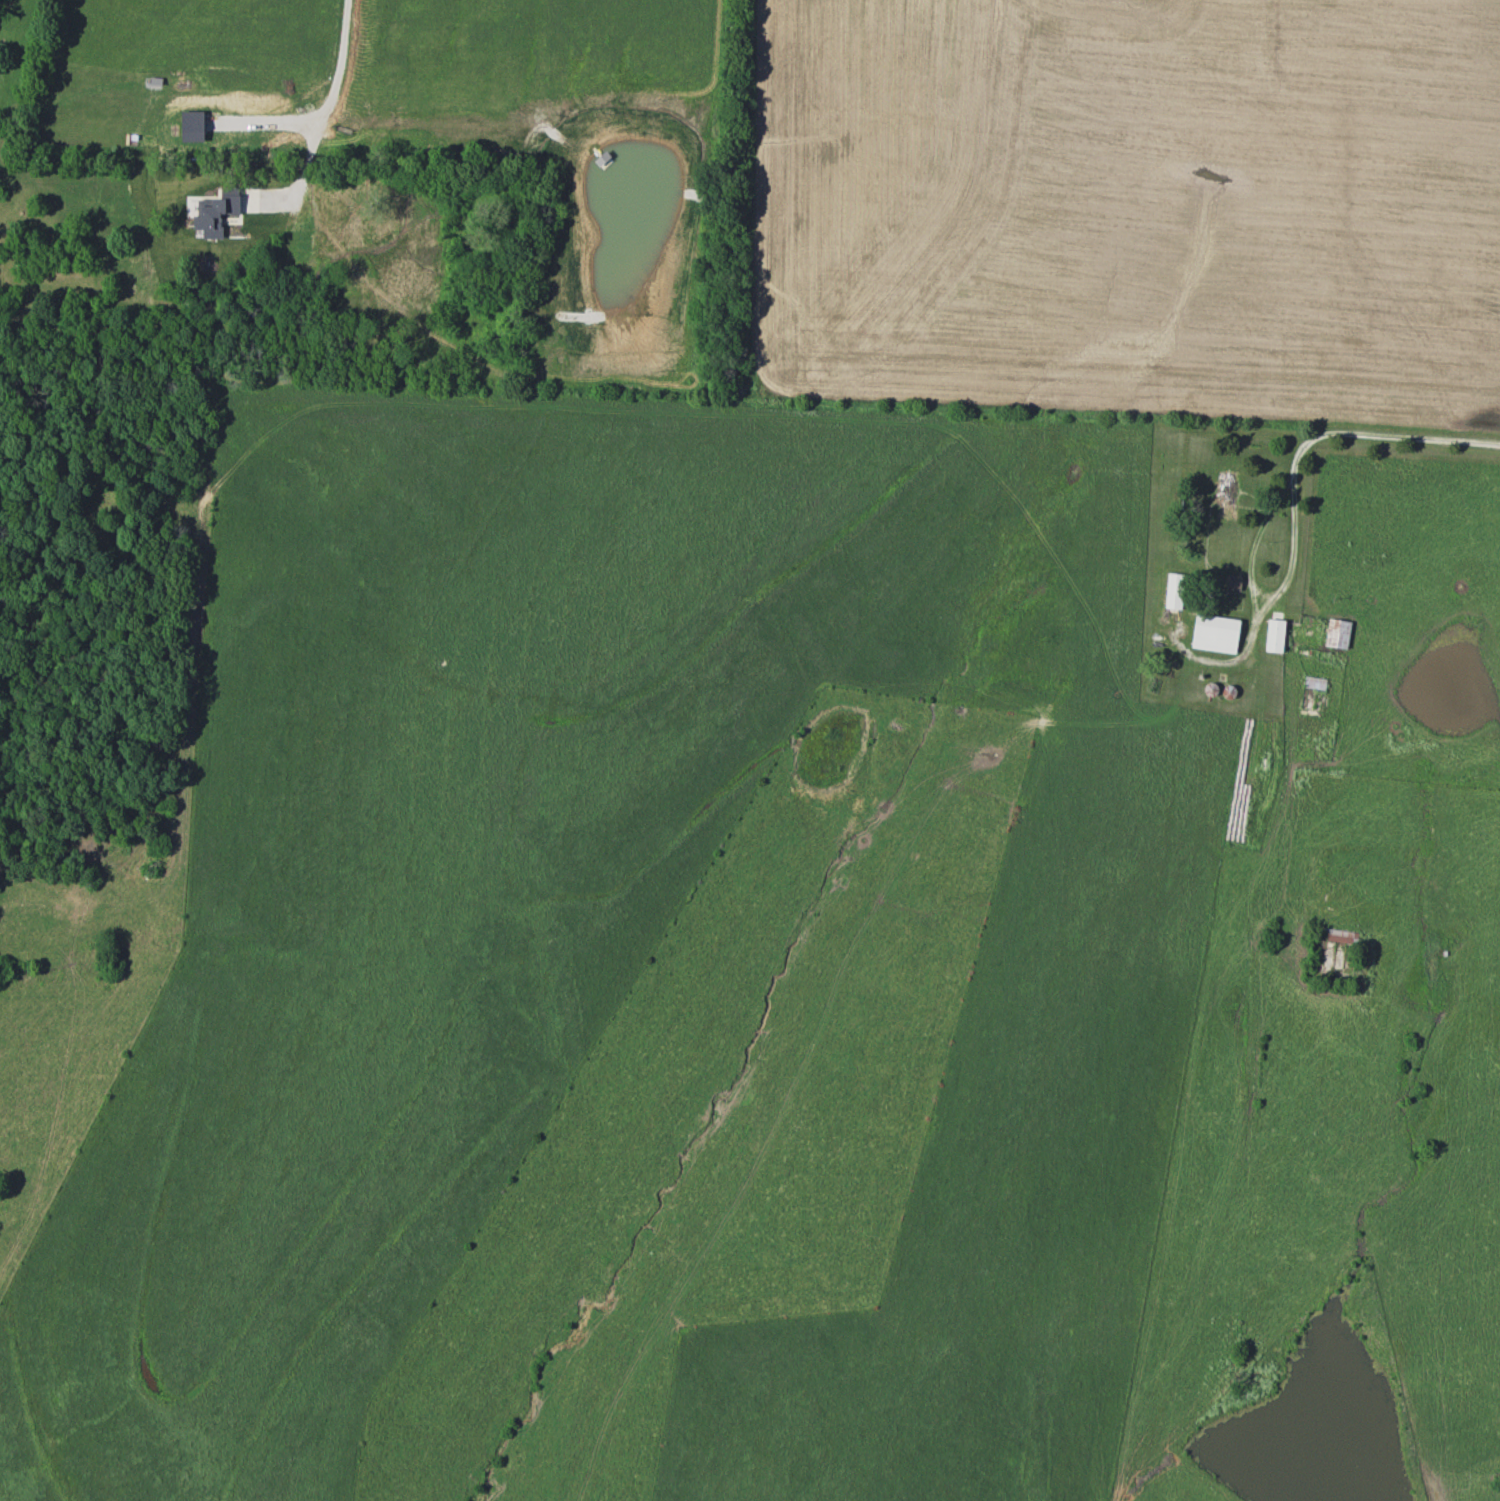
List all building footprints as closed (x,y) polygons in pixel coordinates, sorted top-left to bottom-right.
[(182,142),(204,142),(204,111),(181,112),(182,142)] [(240,188),(221,188),(220,200),(200,199),(199,216),(194,216),(193,230),(204,230),(203,239),(222,239),(222,215),(239,215),(240,188)] [(1182,609),(1183,574),(1166,574),(1165,608),(1182,609)] [(1240,591),(1241,576),(1226,575),(1225,591),(1240,591)] [(1235,654),(1240,621),(1196,614),(1191,648),(1235,654)] [(1348,649),(1350,621),(1328,619),(1325,647),(1348,649)] [(1266,652),(1283,652),(1284,621),(1267,620),(1266,652)] [(1322,966),(1346,970),(1351,932),(1318,928),(1316,944),(1325,946),(1322,966)]
